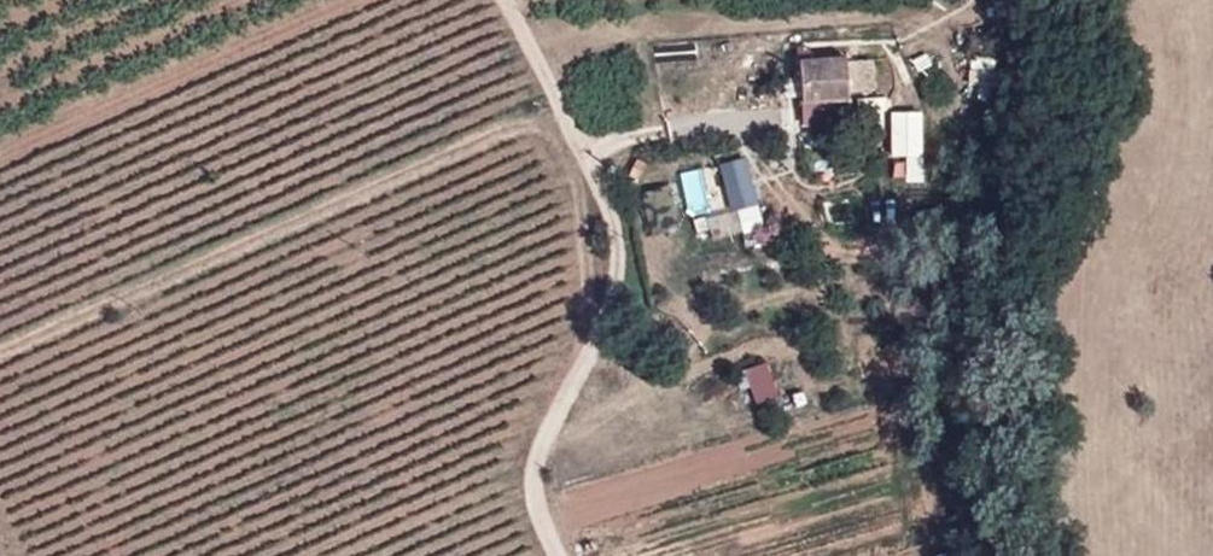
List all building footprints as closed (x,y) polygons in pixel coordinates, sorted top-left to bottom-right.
[(802,102),(807,101),(843,100),(848,100),(846,52),(799,56),(802,102)] [(881,90),(878,57),(852,59),(854,92),(881,90)] [(843,100),(807,101),(809,115),(811,115),(812,123),(845,121),(843,100)] [(927,182),(926,111),(894,112),(895,156),(910,156),(910,182),(927,182)] [(736,211),(699,219),(704,243),(767,228),(750,156),(725,162),(736,211)] [(721,163),(684,172),(695,217),(732,208),(721,163)] [(749,367),(757,401),(780,396),(772,362),(749,367)]
